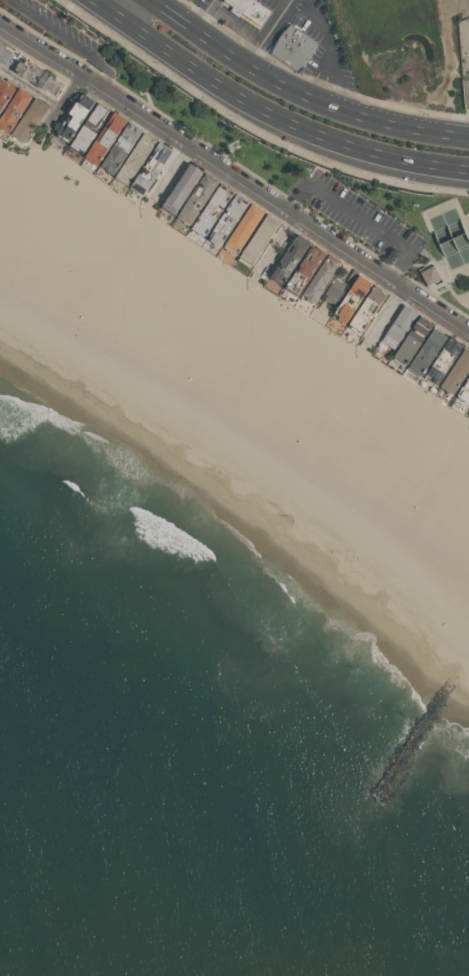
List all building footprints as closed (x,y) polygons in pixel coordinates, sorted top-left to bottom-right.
[(262,25),(225,0),(256,0),(272,11),(262,25)] [(272,53),(291,24),(319,43),(301,71),(272,53)] [(5,64),(0,60),(0,40),(7,45),(6,46),(14,51),(5,64)] [(16,88),(0,112),(0,77),(16,88)] [(6,131),(0,127),(0,119),(20,87),(33,95),(10,132),(6,130),(6,131)] [(96,101),(68,142),(55,133),(83,92),(96,101)] [(36,96),(49,106),(25,142),(11,133),(36,96)] [(82,154),(70,145),(98,102),(111,111),(82,154)] [(127,120),(98,165),(84,157),(114,111),(127,120)] [(143,129),(113,175),(100,166),(130,121),(143,129)] [(157,140),(128,185),(115,177),(144,131),(157,140)] [(173,149),(143,195),(130,186),(160,141),(173,149)] [(175,214),(162,206),(190,162),(204,171),(175,214)] [(220,181),(191,224),(188,224),(178,217),(178,215),(206,172),(220,181)] [(192,226),(222,182),(235,191),(206,235),(192,226)] [(208,237),(237,192),(250,201),(220,247),(210,240),(210,239),(208,237)] [(223,246),(252,203),(265,212),(236,255),(233,254),(225,249),(223,246)] [(280,222),(250,267),(237,259),(267,214),(280,222)] [(283,285),(281,284),(275,280),(274,279),(270,276),(298,234),(311,242),(283,285)] [(468,262),(468,238),(468,234),(440,241),(448,268),(468,262)] [(298,297),(284,288),(312,246),(316,245),(327,253),(298,297)] [(302,294),(328,254),(340,261),(333,273),(334,274),(315,302),(314,302),(313,302),(311,303),(307,300),(306,298),(306,296),(302,294)] [(435,265),(421,272),(428,286),(434,283),(442,279),(435,265)] [(345,324),(332,316),(359,274),(372,283),(345,324)] [(335,305),(325,298),(327,295),(324,294),(336,277),(349,285),(335,305)] [(360,335),(347,326),(375,285),(382,289),(381,291),(387,295),(374,314),(371,314),(368,318),(369,321),(360,335)] [(395,349),(381,340),(405,304),(419,313),(395,349)] [(393,356),(411,329),(414,331),(415,329),(413,327),(421,315),(434,323),(407,365),(405,364),(404,365),(394,359),(395,357),(393,356)] [(421,377),(407,368),(435,327),(448,336),(421,377)] [(437,385),(424,377),(451,335),(464,344),(437,385)] [(465,348),(468,350),(468,370),(453,394),(440,386),(465,348)] [(456,394),(468,375),(468,403),(456,394)]
